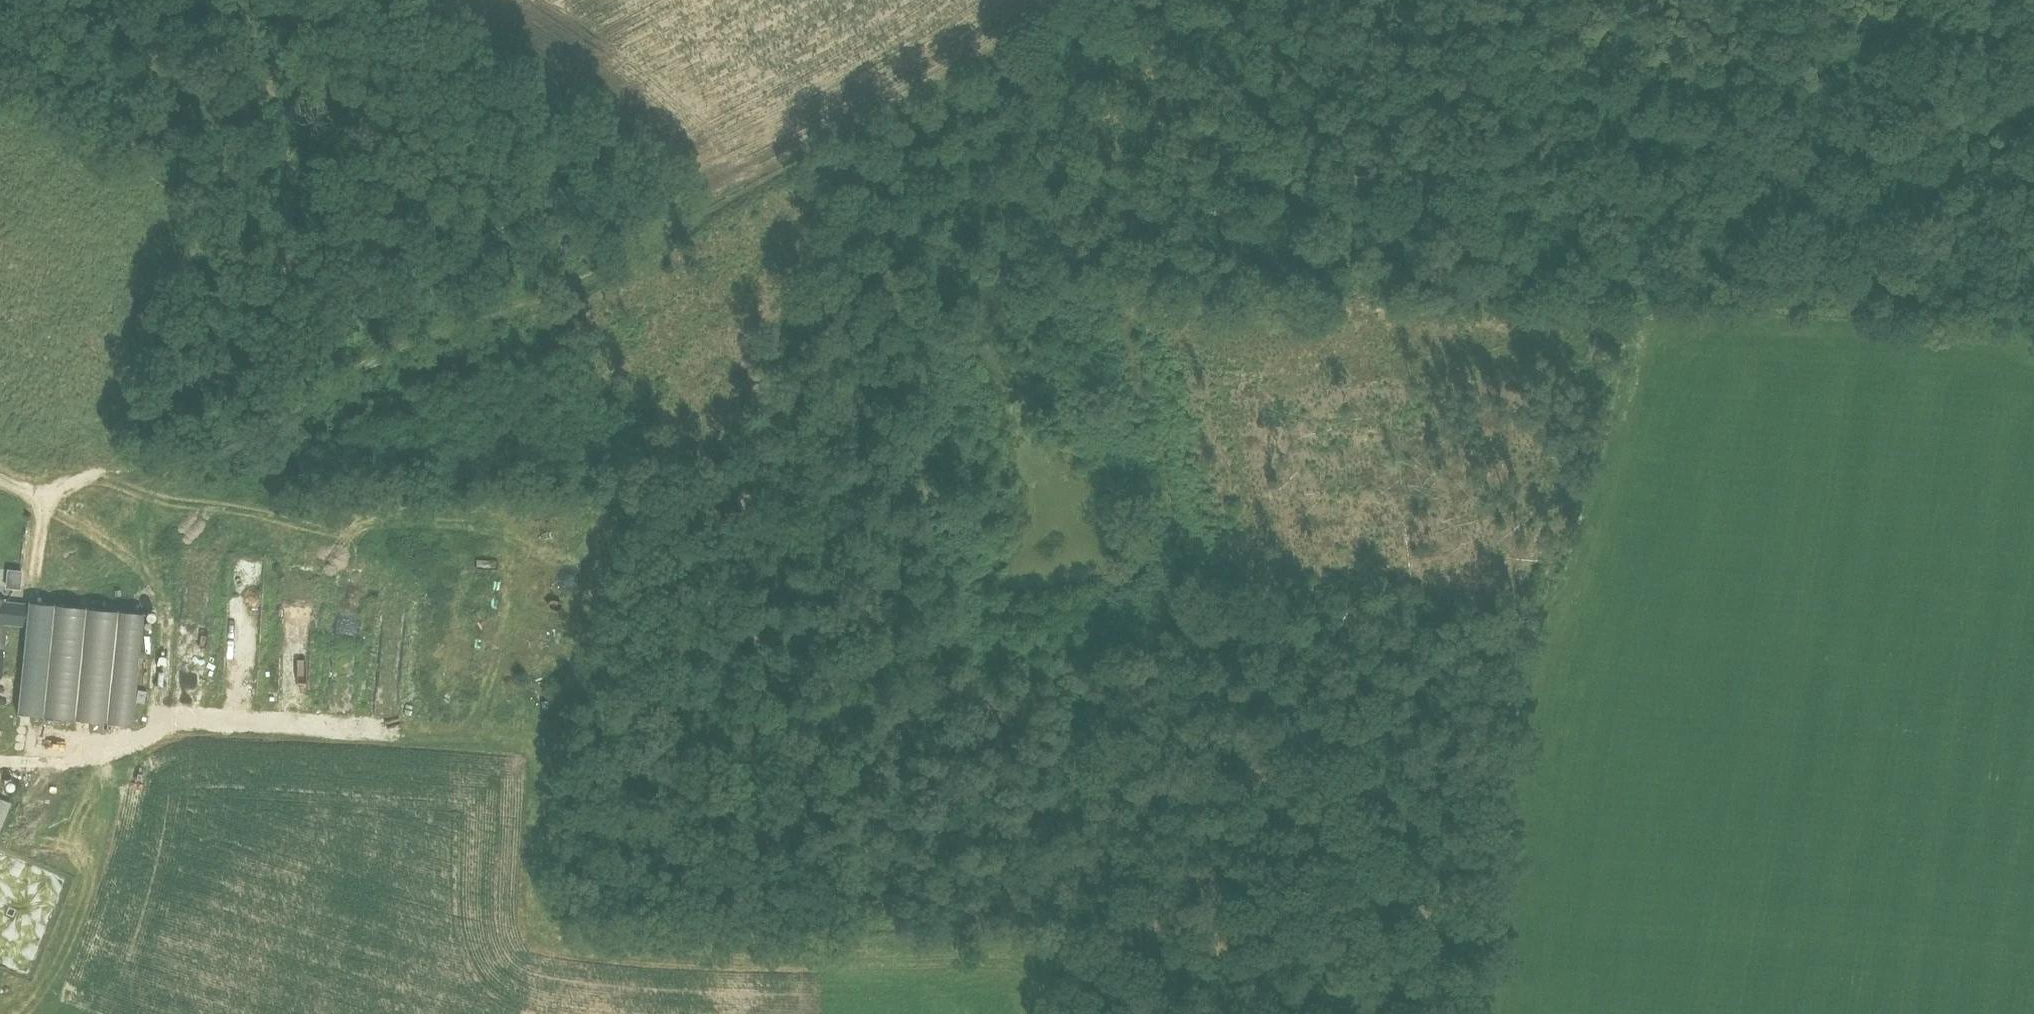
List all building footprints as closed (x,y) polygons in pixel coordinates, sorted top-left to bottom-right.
[(133,726),(144,615),(35,603),(35,606),(5,603),(5,600),(0,599),(0,677),(6,624),(26,626),(17,714),(77,720),(133,726)]
